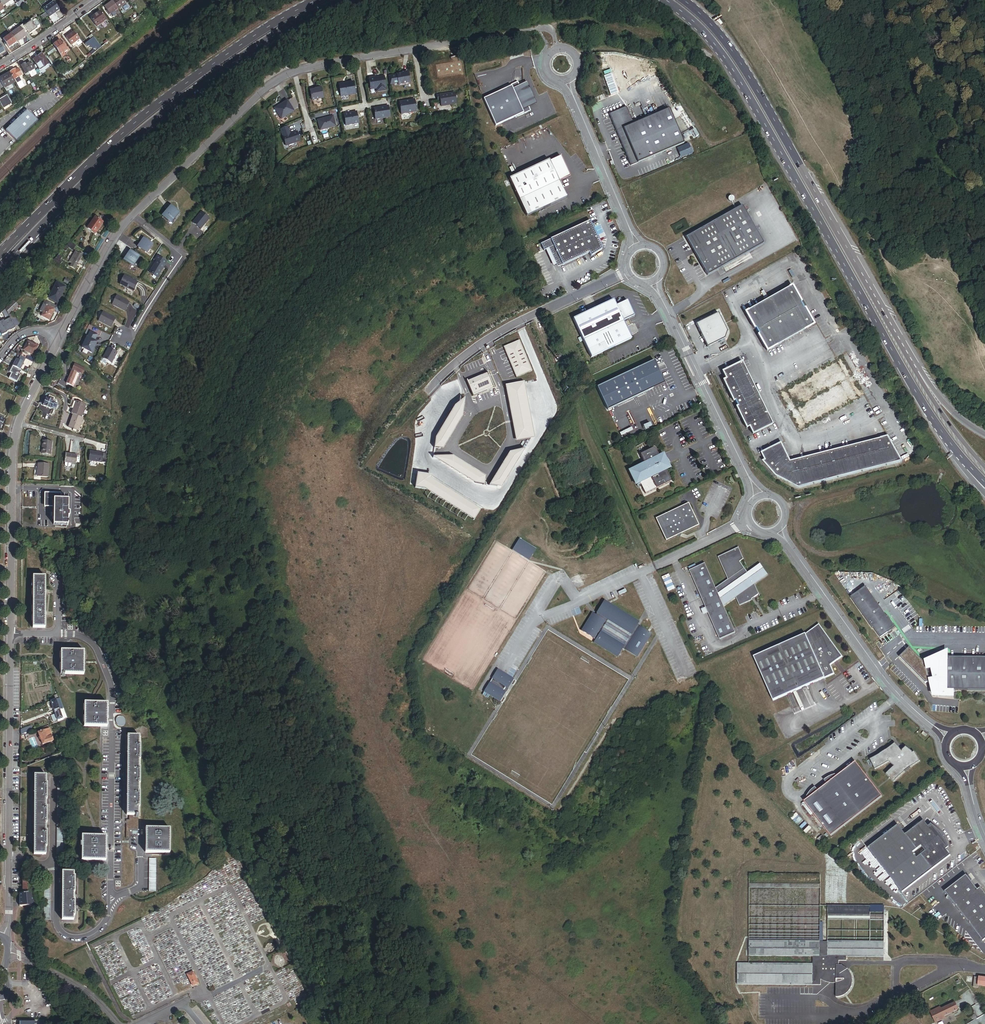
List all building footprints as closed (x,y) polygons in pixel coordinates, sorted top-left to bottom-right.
[(126,6),(122,0),(117,0),(116,1),(113,3),(119,10),(119,11),(126,6)] [(111,16),(119,10),(113,3),(106,8),(108,11),(111,16)] [(97,28),(107,21),(101,13),(91,20),(97,28)] [(27,24),(24,27),(25,28),(32,23),(34,21),(36,21),(35,19),(33,19),(28,22),(27,24)] [(30,36),(37,30),(32,23),(25,28),(28,32),(30,36)] [(9,33),(10,35),(20,27),(19,26),(9,33)] [(16,43),(27,36),(25,34),(20,27),(10,35),(11,36),(16,43)] [(75,44),(80,41),(74,33),(67,39),(72,46),(75,44)] [(50,41),(53,45),(61,39),(58,35),(50,41)] [(8,49),(16,43),(11,36),(3,41),(8,49)] [(102,49),(93,36),(89,39),(91,42),(85,46),(87,49),(89,48),(92,51),(93,50),(94,51),(95,51),(97,49),(98,52),(102,49)] [(61,57),(64,54),(68,51),(61,42),(53,47),(55,49),(57,52),(61,57)] [(39,72),(48,66),(42,56),(33,62),(36,66),(37,68),(39,72)] [(438,80),(464,76),(462,63),(458,64),(457,59),(451,60),(452,65),(436,68),(438,80)] [(21,67),(26,76),(34,71),(30,64),(26,67),(25,65),(21,67)] [(15,81),(20,78),(22,76),(19,70),(16,72),(15,71),(11,73),(15,81)] [(15,84),(10,74),(0,80),(0,82),(4,90),(15,84)] [(408,75),(397,77),(399,88),(410,86),(408,75)] [(19,90),(25,87),(20,78),(15,81),(17,85),(16,86),(19,90)] [(377,92),(377,95),(386,93),(384,80),(369,82),(370,93),(377,92)] [(504,91),(483,101),(495,127),(516,117),(517,118),(530,112),(529,108),(526,103),(533,100),(528,89),(521,92),(519,87),(517,83),(504,90),(504,91)] [(339,87),(341,99),(356,97),(354,84),(339,87)] [(528,89),(526,84),(519,87),(521,92),(528,89)] [(315,91),(310,92),(312,103),(324,100),(321,90),(315,91)] [(438,104),(440,104),(441,110),(456,107),(454,96),(437,99),(438,104)] [(11,105),(6,97),(0,100),(0,106),(2,110),(3,110),(4,111),(8,109),(8,107),(11,105)] [(608,114),(630,165),(682,143),(663,98),(628,113),(625,106),(608,114)] [(529,108),(535,105),(533,100),(526,103),(529,108)] [(286,102),(273,111),(280,121),(293,113),(286,102)] [(399,106),(401,117),(417,115),(415,103),(399,106)] [(376,122),(390,120),(388,109),(380,110),(380,111),(377,111),(374,112),(376,122)] [(17,143),(39,123),(28,111),(6,132),(17,143)] [(343,117),(346,128),(359,126),(357,115),(343,117)] [(320,133),(336,129),(333,119),(326,120),(327,121),(325,122),(324,121),(317,123),(320,133)] [(282,139),(285,149),(300,144),(296,134),(282,139)] [(558,181),(569,176),(559,156),(548,161),(548,160),(508,178),(526,216),(565,197),(558,181)] [(706,275),(762,244),(741,205),(691,233),(684,237),(702,268),(706,275)] [(161,218),(167,223),(170,222),(177,215),(170,209),(161,218)] [(196,229),(199,232),(208,221),(199,215),(191,225),(196,229)] [(87,230),(94,235),(102,225),(95,219),(87,230)] [(548,249),(552,247),(561,266),(587,254),(590,257),(601,250),(601,249),(589,221),(539,244),(543,251),(548,249)] [(702,268),(684,237),(691,233),(691,232),(684,237),(702,268)] [(144,252),(149,245),(143,241),(136,249),(141,253),(144,252)] [(68,250),(72,253),(75,248),(69,244),(62,252),(64,254),(68,250)] [(552,247),(548,249),(556,268),(561,266),(552,247)] [(136,259),(128,253),(122,262),(128,266),(132,265),(136,259)] [(68,266),(71,267),(77,256),(74,255),(68,266)] [(70,269),(74,272),(81,258),(77,256),(71,267),(70,269)] [(62,263),(59,261),(60,259),(58,257),(52,263),(58,266),(62,263)] [(148,275),(156,280),(160,272),(163,268),(165,264),(156,258),(154,262),(155,263),(148,275)] [(119,287),(133,293),(135,289),(137,284),(124,278),(119,287)] [(50,300),(58,304),(65,288),(55,283),(50,294),(52,295),(50,300)] [(793,289),(745,314),(754,331),(755,331),(758,336),(757,337),(766,354),(814,329),(805,312),(804,313),(801,307),(802,307),(793,289)] [(115,298),(111,306),(123,313),(126,308),(128,304),(115,298)] [(630,339),(622,321),(633,315),(626,300),(615,305),(612,299),(572,318),(580,336),(577,338),(579,341),(582,340),(590,357),(630,339)] [(9,317),(12,314),(19,308),(14,303),(5,311),(9,317)] [(44,306),(55,311),(56,308),(45,303),(44,306)] [(41,318),(49,322),(55,311),(44,306),(40,313),(43,315),(41,318)] [(14,327),(17,325),(12,314),(9,317),(10,319),(14,327)] [(102,314),(97,323),(110,329),(112,324),(114,320),(102,314)] [(726,333),(717,314),(695,325),(706,348),(724,339),(726,333)] [(14,327),(10,319),(6,321),(1,324),(1,323),(0,324),(0,334),(2,337),(7,334),(15,329),(14,327)] [(85,339),(80,350),(90,354),(94,346),(95,344),(85,339)] [(518,341),(503,348),(516,377),(515,378),(531,372),(531,371),(530,371),(518,342),(518,341)] [(27,354),(33,357),(38,347),(34,345),(34,344),(32,343),(32,344),(31,345),(28,344),(23,352),(25,353),(27,354)] [(107,350),(102,360),(110,364),(116,354),(112,352),(107,350)] [(13,368),(20,371),(23,364),(19,362),(17,361),(16,363),(13,367),(13,368)] [(661,384),(651,361),(594,387),(604,410),(661,384)] [(842,361),(776,395),(785,413),(786,412),(789,418),(788,419),(796,435),(862,401),(853,384),(852,384),(850,379),(851,378),(842,361)] [(769,426),(739,363),(719,373),(723,380),(720,381),(743,430),(746,428),(749,436),(769,426)] [(19,376),(21,372),(20,371),(13,368),(13,367),(9,374),(11,376),(9,379),(16,383),(20,376),(19,376)] [(67,386),(73,389),(79,375),(82,376),(84,371),(74,367),(67,386)] [(466,381),(465,381),(472,397),(473,397),(472,396),(486,390),(485,389),(491,386),(492,388),(493,388),(486,373),(486,374),(466,382),(466,381)] [(523,382),(504,386),(504,387),(506,387),(517,440),(532,437),(522,384),(524,384),(523,382)] [(51,410),(52,408),(54,404),(54,403),(53,402),(47,399),(46,399),(43,407),(51,410)] [(454,407),(435,440),(433,449),(442,451),(462,418),(464,400),(454,407)] [(75,416),(82,419),(87,406),(77,402),(72,415),(75,416)] [(79,431),(80,432),(85,420),(82,419),(75,416),(70,428),(75,430),(79,431)] [(885,440),(787,463),(778,445),(758,455),(762,462),(760,463),(772,478),(794,490),(898,464),(885,440)] [(41,454),(50,455),(51,443),(42,442),(41,454)] [(655,457),(650,448),(636,455),(640,464),(641,465),(630,471),(637,484),(641,494),(666,482),(661,471),(659,467),(661,466),(661,465),(660,464),(660,463),(659,462),(658,461),(657,460),(656,459),(655,458),(655,457)] [(501,488),(524,450),(509,453),(488,486),(501,488)] [(87,461),(105,463),(106,454),(88,452),(87,461)] [(70,462),(75,463),(76,454),(64,453),(64,462),(70,462)] [(661,465),(661,466),(659,467),(661,471),(666,469),(659,455),(655,457),(655,458),(656,459),(657,460),(658,461),(659,462),(660,463),(660,464),(661,465)] [(485,477),(452,457),(432,459),(474,484),(484,486),(485,477)] [(632,486),(637,484),(630,471),(641,465),(640,464),(625,471),(632,486)] [(37,478),(48,479),(49,466),(38,465),(37,478)] [(431,477),(416,475),(414,489),(428,492),(430,480),(431,477)] [(480,510),(430,480),(428,492),(473,521),(480,510)] [(71,512),(69,512),(69,502),(62,501),(62,495),(46,495),(46,508),(54,508),(53,526),(68,527),(68,518),(71,519),(71,512)] [(653,518),(663,540),(674,535),(677,536),(678,533),(696,525),(686,503),(653,518)] [(528,560),(535,549),(519,539),(512,550),(521,556),(522,554),(525,556),(524,558),(528,560)] [(35,568),(35,547),(27,547),(27,568),(35,568)] [(732,632),(719,603),(731,594),(736,605),(756,593),(752,584),(765,574),(757,563),(744,572),(737,561),(740,558),(736,547),(715,556),(725,579),(713,588),(702,563),(686,570),(717,639),(732,632)] [(669,575),(662,578),(668,592),(675,589),(669,575)] [(33,630),(45,630),(45,578),(33,578),(33,630)] [(865,586),(850,597),(881,640),(896,629),(865,586)] [(609,605),(603,602),(594,616),(600,619),(602,617),(609,605)] [(630,634),(634,627),(636,625),(637,623),(609,605),(602,617),(605,619),(630,634)] [(592,638),(598,629),(603,621),(600,619),(594,616),(592,614),(581,631),(592,638)] [(623,645),(630,634),(605,619),(603,621),(598,629),(623,645)] [(803,633),(752,656),(772,700),(832,672),(828,662),(838,655),(817,623),(803,633)] [(623,645),(623,646),(625,647),(624,650),(635,657),(650,634),(638,627),(637,629),(634,627),(630,634),(623,645)] [(595,640),(593,642),(616,657),(621,649),(623,646),(623,645),(598,629),(592,638),(592,639),(595,640)] [(984,691),(984,657),(947,657),(947,649),(921,660),(909,648),(899,658),(932,697),(954,698),(954,689),(984,691)] [(62,678),(85,678),(85,655),(62,655),(62,678)] [(497,700),(503,691),(502,690),(504,687),(505,687),(511,678),(496,669),(481,694),(486,698),(488,695),(497,700)] [(57,706),(60,705),(58,699),(50,702),(53,712),(59,710),(57,706)] [(85,730),(108,729),(108,707),(85,707),(85,730)] [(65,716),(61,717),(59,712),(59,710),(53,712),(55,716),(57,722),(62,720),(63,721),(66,720),(65,716)] [(20,732),(20,736),(32,732),(30,728),(20,732)] [(42,746),(52,742),(48,730),(37,734),(42,746)] [(76,749),(72,737),(65,739),(66,742),(62,743),(64,748),(66,747),(68,752),(76,749)] [(139,809),(141,809),(141,793),(140,793),(140,785),(141,785),(142,769),(140,769),(140,760),(142,760),(142,744),(140,744),(140,738),(129,738),(128,817),(139,817),(139,809)] [(922,770),(923,769),(917,760),(915,761),(914,761),(915,760),(909,755),(904,758),(905,758),(904,759),(898,750),(889,756),(886,758),(883,760),(873,765),(878,775),(879,774),(881,773),(883,772),(885,771),(887,770),(888,770),(890,769),(892,767),(893,767),(894,766),(899,772),(895,775),(889,781),(897,789),(897,788),(906,781),(906,780),(909,778),(912,776),(913,776),(922,770)] [(25,768),(40,762),(39,759),(30,763),(29,761),(21,764),(23,767),(24,767),(25,768)] [(829,791),(821,798),(810,806),(807,808),(834,843),(885,803),(858,769),(840,783),(829,791)] [(47,811),(45,811),(46,804),(47,804),(48,788),(46,787),(46,778),(35,777),(34,856),(45,857),(45,849),(47,849),(47,833),(45,833),(45,826),(47,826),(47,811)] [(829,791),(840,783),(839,781),(837,782),(836,782),(834,783),(832,784),(831,785),(829,786),(828,787),(827,788),(829,791)] [(810,806),(821,798),(818,794),(816,796),(813,799),(810,802),(809,804),(810,806)] [(789,816),(797,824),(800,822),(801,823),(803,821),(794,811),(789,816)] [(897,828),(869,853),(905,895),(951,856),(947,851),(949,848),(949,846),(946,842),(944,837),(940,833),(937,830),(932,827),(931,826),(928,828),(923,823),(905,838),(897,828)] [(145,854),(170,854),(170,830),(146,829),(145,854)] [(82,862),(105,862),(106,838),(82,837),(82,862)] [(72,892),(73,892),(74,879),(72,879),(72,875),(60,874),(60,897),(72,897),(72,892)] [(820,877),(749,877),(749,943),(820,944),(820,908),(820,877)] [(982,889),(979,892),(968,877),(946,894),(984,944),(984,943),(984,893),(982,889)] [(21,894),(31,892),(30,881),(22,882),(21,894)] [(28,906),(33,906),(31,892),(21,894),(19,894),(18,906),(28,906)] [(72,916),(73,916),(73,901),(72,901),(72,897),(60,897),(60,922),(72,922),(72,916)] [(884,909),(820,908),(820,944),(749,943),(749,966),(737,966),(737,988),(820,988),(820,982),(822,983),(824,984),(829,986),(832,986),(834,986),(836,986),(836,1000),(837,1000),(839,1000),(843,998),(847,996),(848,994),(850,992),(851,990),(851,988),(852,987),(852,985),(852,982),(851,979),(850,976),(849,974),(848,973),(848,972),(847,971),(846,970),(840,968),(838,968),(839,963),(846,963),(846,960),(884,960),(884,909)] [(192,989),(198,985),(193,976),(187,979),(192,989)] [(977,980),(976,990),(981,990),(981,988),(984,989),(984,980),(984,982),(981,982),(982,980),(977,980)] [(957,1005),(955,1001),(941,1007),(942,1010),(943,1011),(957,1005)] [(947,1021),(946,1019),(961,1013),(957,1005),(943,1011),(942,1010),(933,1014),(937,1023),(940,1023),(947,1021)]
